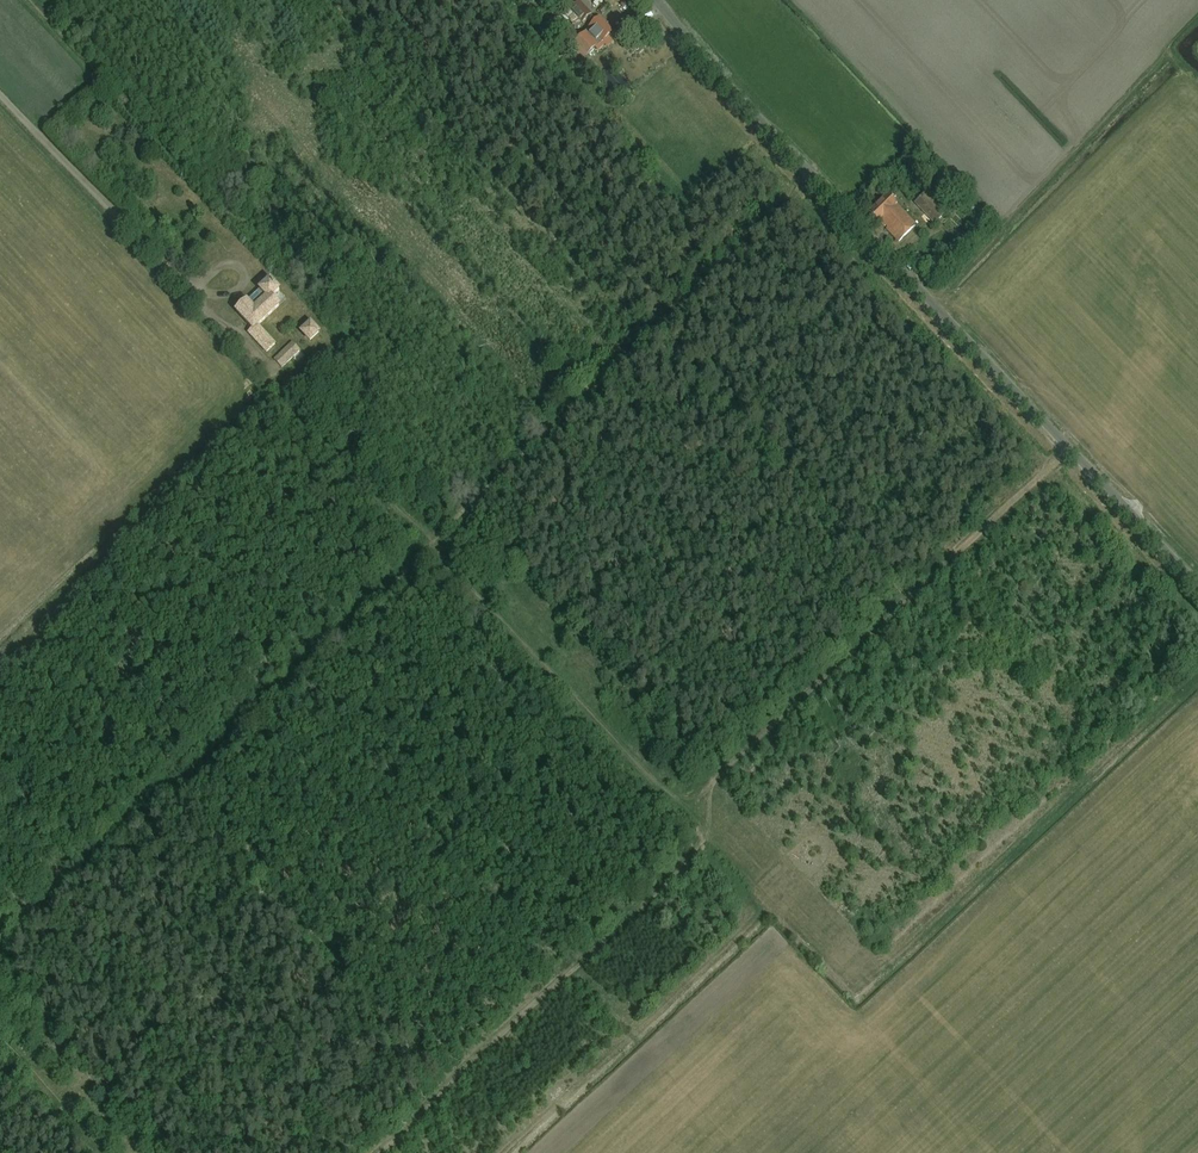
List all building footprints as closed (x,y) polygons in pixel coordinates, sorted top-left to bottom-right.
[(583,24),(592,15),(580,2),(570,11),(583,24)] [(580,62),(601,44),(588,30),(568,49),(580,62)] [(934,225),(945,214),(925,193),(914,203),(934,225)] [(899,243),(916,226),(897,205),(897,204),(888,194),(869,213),(878,223),(879,222),(899,243)] [(235,312),(253,331),(254,332),(260,327),(281,306),(273,298),(281,290),(270,278),(258,290),(259,291),(248,302),(246,300),(235,312)] [(317,333),(309,324),(301,332),(309,341),(317,333)] [(277,345),(260,327),(254,332),(253,331),(251,329),(247,333),(267,354),(268,353),(277,345)] [(292,343),(274,361),(282,369),(300,351),(292,343)]
